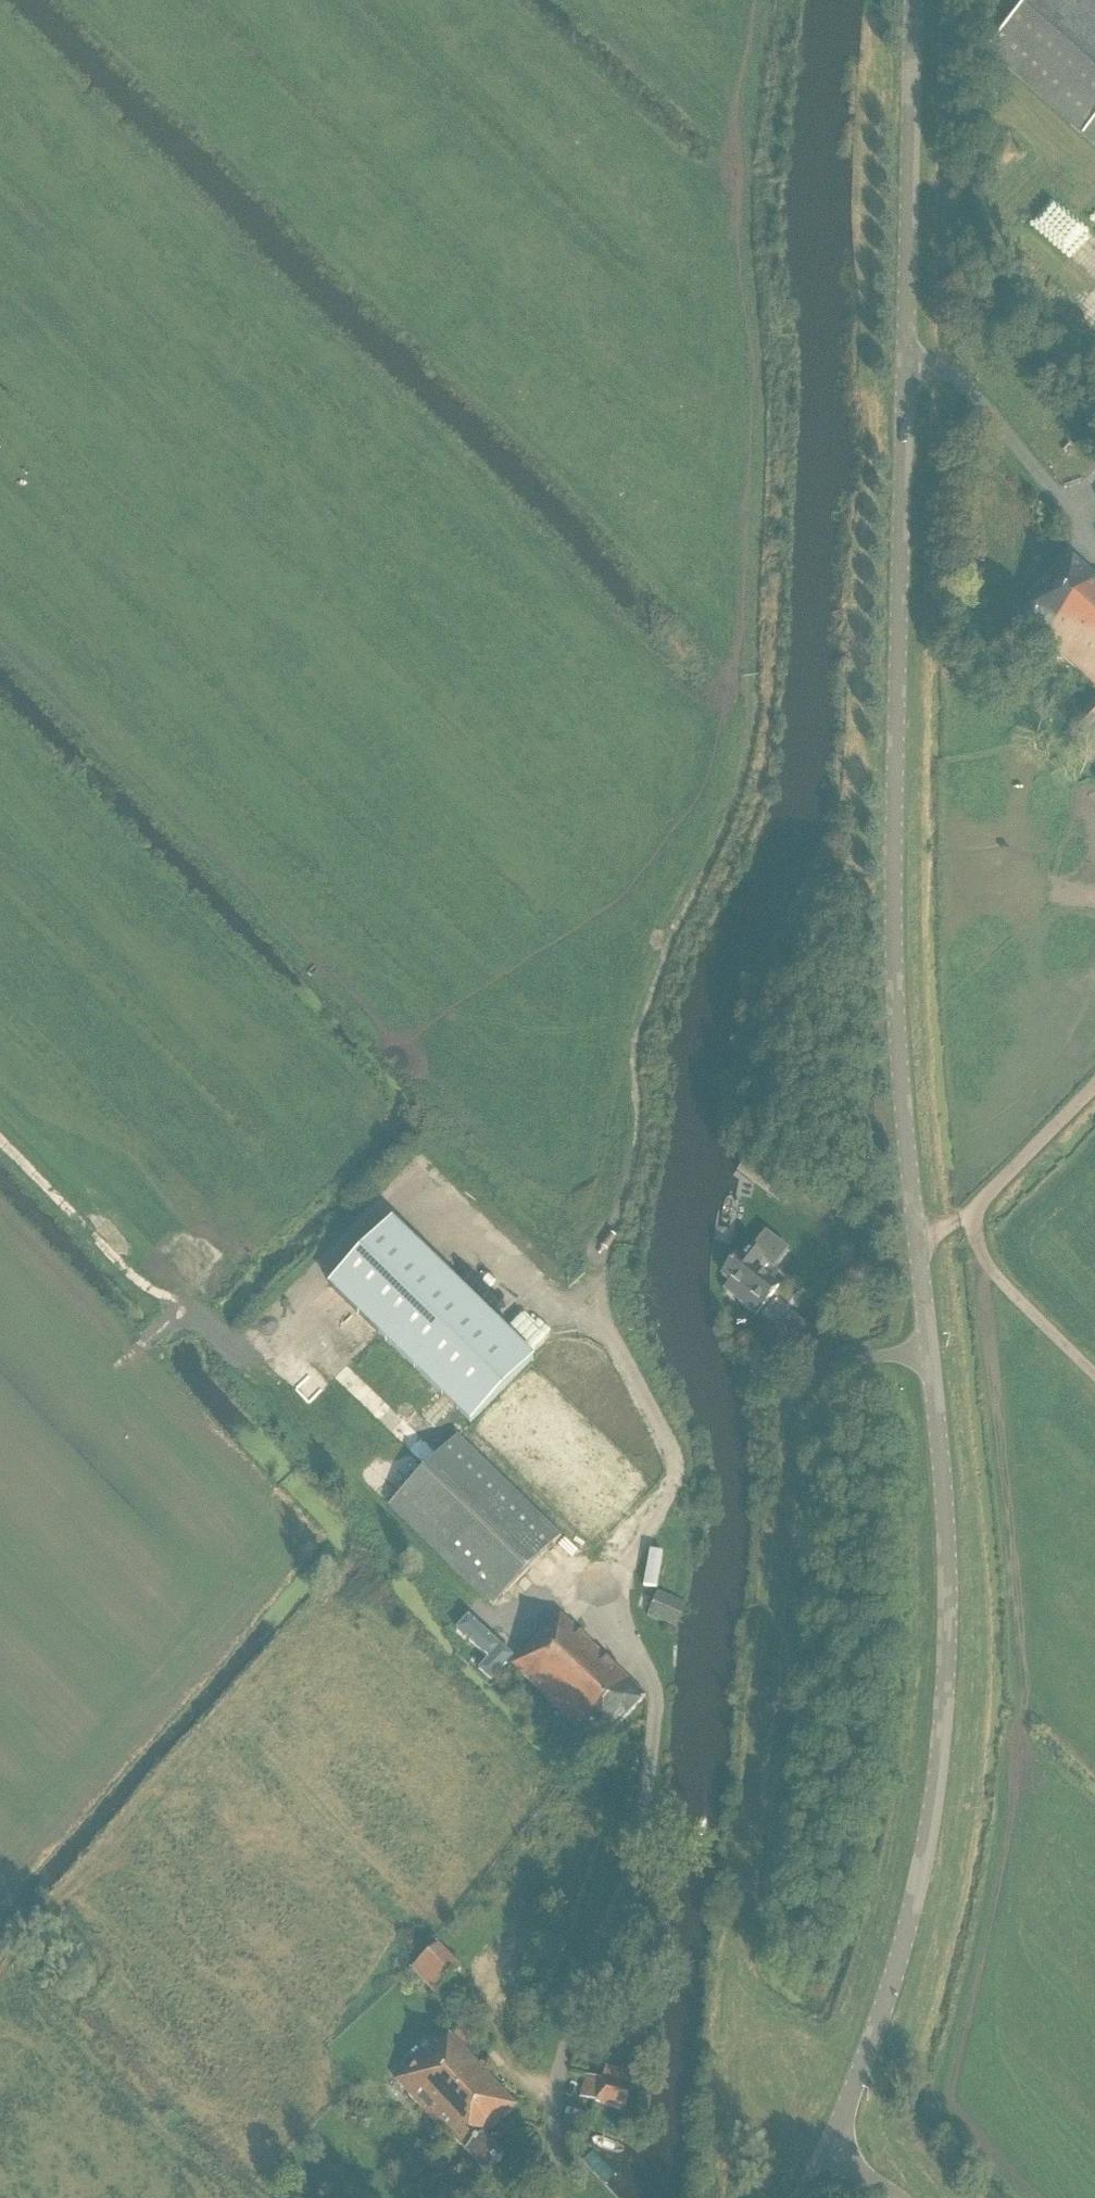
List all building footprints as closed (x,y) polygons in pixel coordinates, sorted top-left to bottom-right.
[(987,49),(1094,145),(1094,0),(1031,0),(987,49)] [(1094,267),(1094,232),(1056,209),(1041,236),(1094,267)] [(1072,560),(1023,613),(1048,636),(1045,639),(1094,688),(1094,581),(1072,560)] [(1086,739),(1094,729),(1094,702),(1072,726),(1086,739)] [(1086,739),(1094,747),(1094,729),(1086,739)] [(532,1359),(390,1221),(310,1304),(359,1352),(377,1334),(470,1423),(532,1359)] [(752,1249),(748,1245),(740,1254),(739,1253),(720,1276),(729,1283),(722,1291),(755,1318),(781,1287),(763,1273),(767,1268),(773,1273),(788,1254),(764,1235),(752,1249)] [(310,1400),(329,1381),(310,1362),(291,1381),(310,1400)] [(388,1507),(491,1607),(559,1536),(456,1436),(388,1507)] [(658,1586),(666,1549),(653,1546),(645,1583),(658,1586)] [(647,1618),(675,1628),(684,1603),(656,1593),(647,1618)] [(598,1743),(644,1696),(561,1615),(512,1665),(511,1666),(577,1731),(582,1727),(598,1743)] [(512,1665),(466,1619),(453,1632),(465,1644),(455,1654),(490,1688),(511,1666),(512,1665)] [(462,1971),(438,1945),(411,1971),(435,1996),(462,1971)] [(519,2107),(449,2034),(437,2045),(435,2043),(394,2081),(450,2141),(452,2138),(466,2153),(465,2154),(485,2176),(504,2158),(486,2138),(519,2107)] [(629,2087),(587,2076),(582,2098),(624,2108),(629,2087)]
